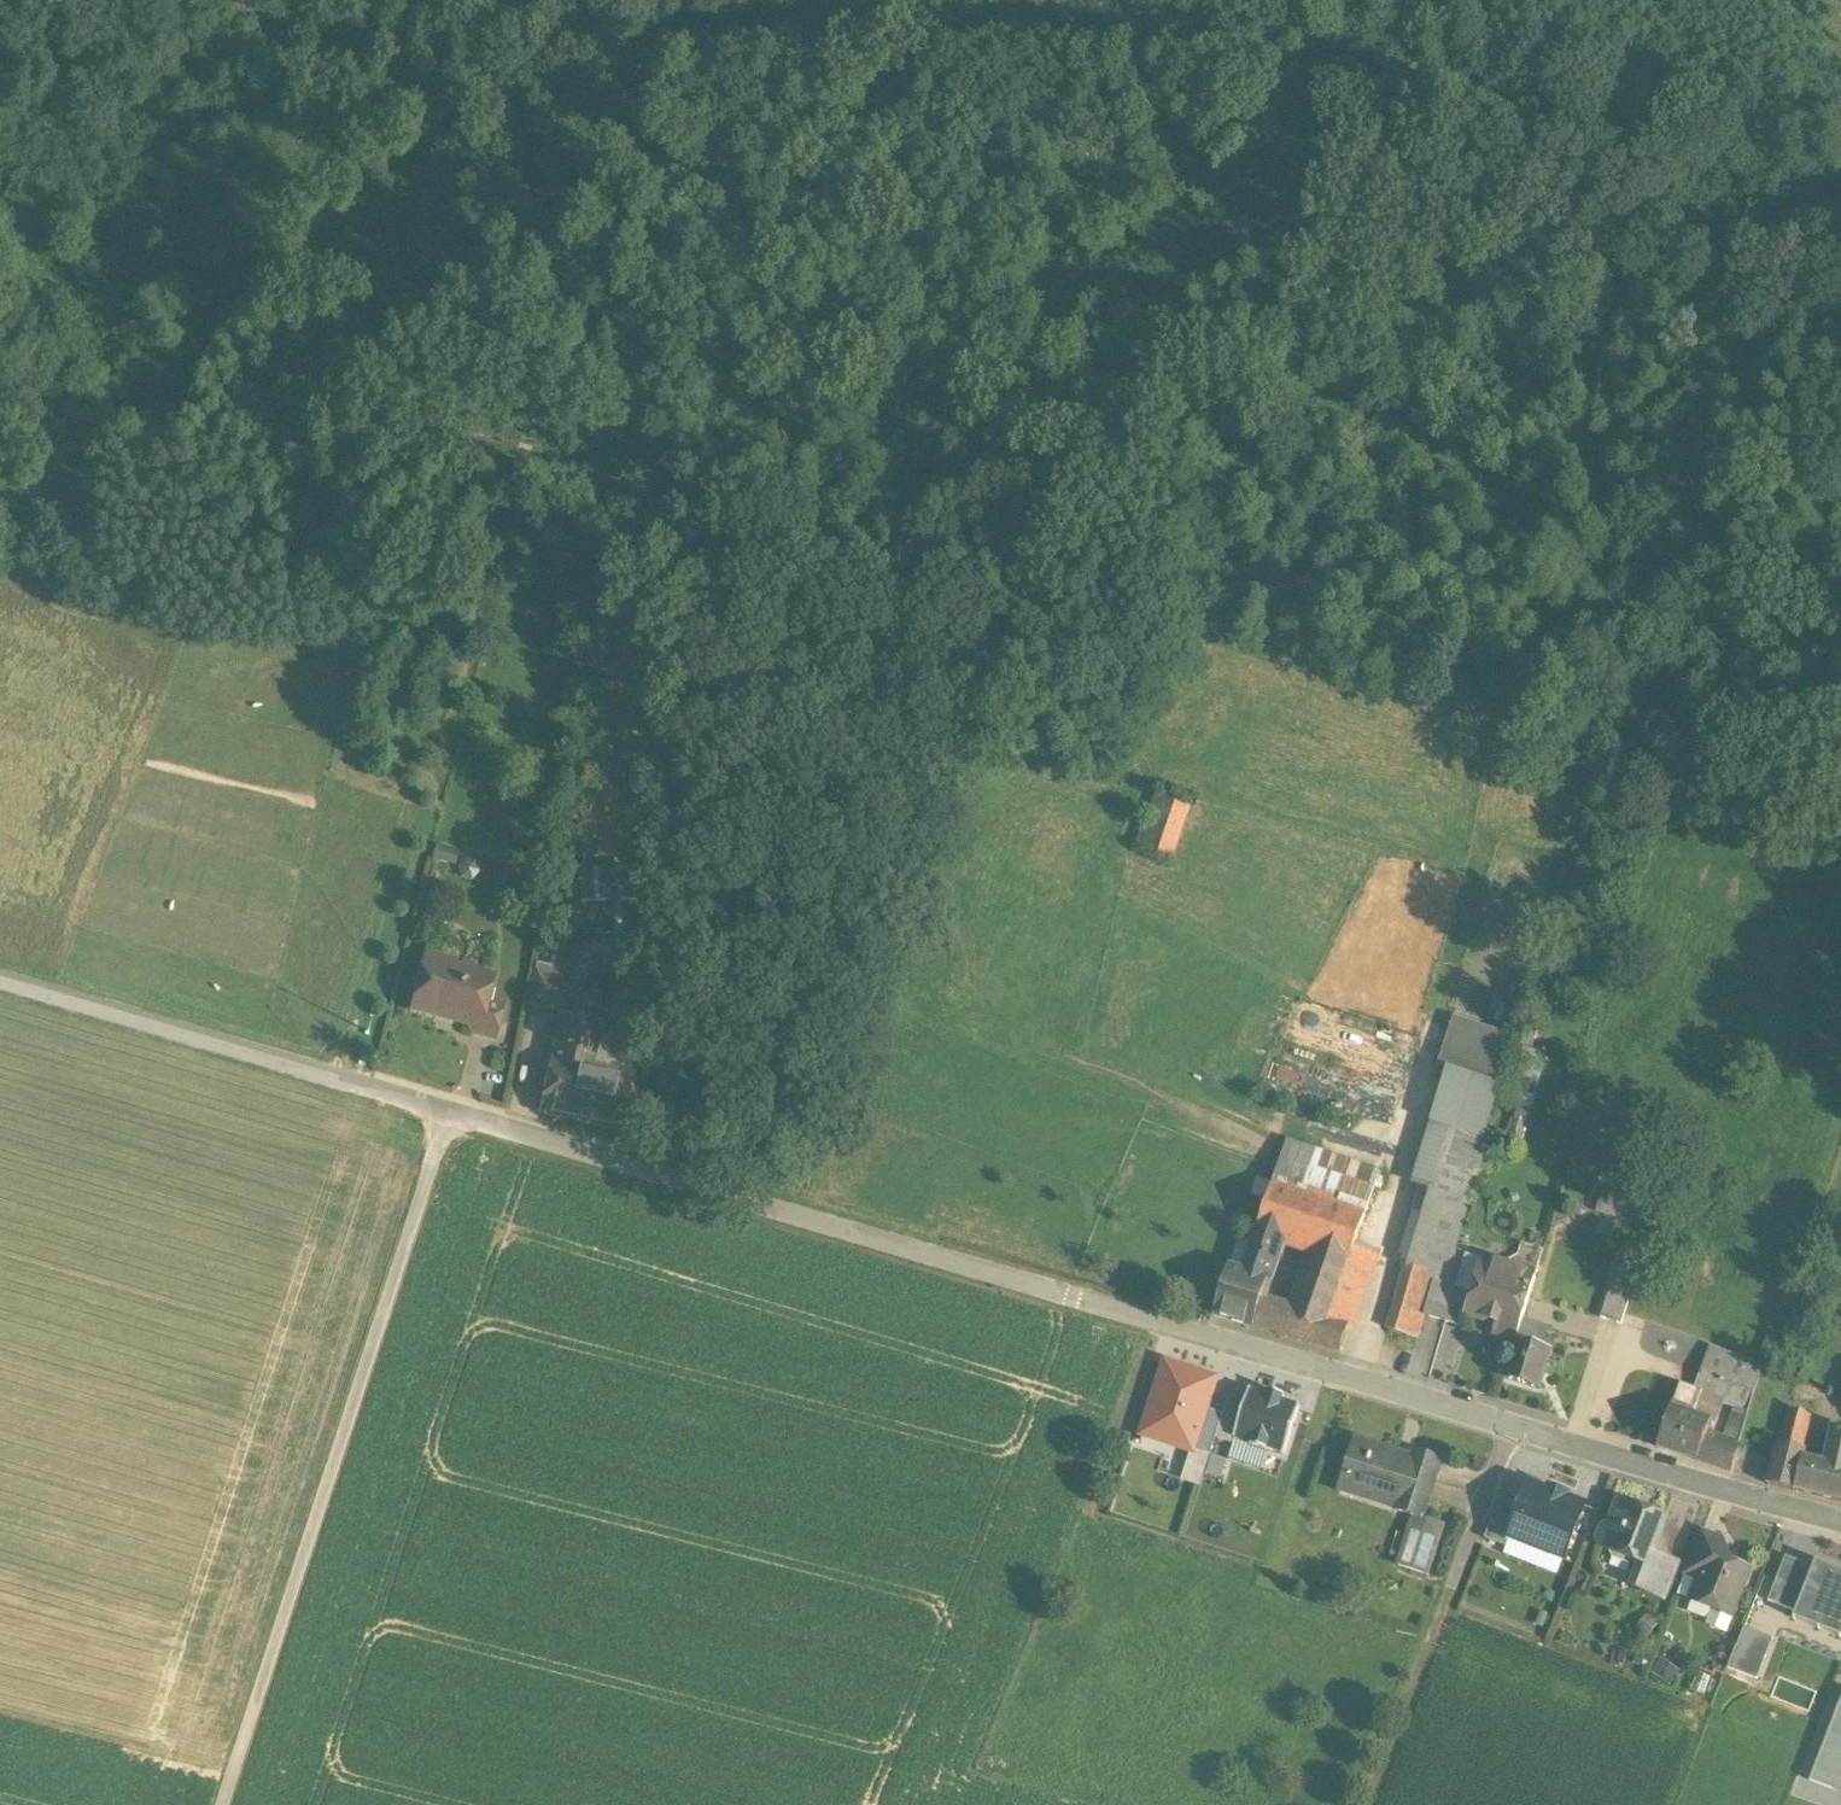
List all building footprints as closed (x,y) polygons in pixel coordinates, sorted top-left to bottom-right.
[(1200,806),(1163,792),(1143,844),(1180,858),(1200,806)] [(577,960),(539,951),(527,1004),(565,1013),(577,960)] [(493,979),(453,969),(451,978),(430,973),(425,992),(418,990),(412,1013),(470,1027),(470,1029),(473,1035),(495,1040),(503,1009),(486,1005),(493,979)] [(601,1025),(562,1019),(541,1112),(624,1130),(629,1080),(603,1073),(591,1070),(601,1025)] [(1503,1065),(1444,1045),(1435,1073),(1494,1094),(1503,1065)] [(631,1053),(610,1048),(603,1073),(629,1080),(631,1053)] [(1425,1205),(1388,1330),(1417,1339),(1424,1317),(1423,1316),(1433,1281),(1444,1285),(1489,1138),(1449,1126),(1422,1204),(1425,1205)] [(1286,1141),(1270,1189),(1362,1219),(1378,1170),(1286,1141)] [(1362,1219),(1270,1189),(1256,1234),(1279,1241),(1299,1248),(1312,1252),(1348,1264),(1354,1244),(1362,1219)] [(1243,1275),(1229,1271),(1215,1316),(1251,1327),(1260,1299),(1279,1241),(1256,1234),(1243,1275)] [(1348,1264),(1329,1321),(1346,1327),(1355,1329),(1380,1252),(1354,1244),(1348,1264)] [(1312,1252),(1293,1310),(1329,1321),(1348,1264),(1312,1252)] [(1537,1270),(1485,1255),(1473,1294),(1467,1315),(1467,1316),(1496,1324),(1493,1334),(1515,1340),(1537,1270)] [(1444,1285),(1433,1281),(1423,1316),(1424,1317),(1446,1323),(1456,1289),(1444,1285)] [(1631,1293),(1610,1286),(1600,1318),(1621,1324),(1631,1293)] [(1473,1294),(1456,1289),(1446,1323),(1464,1329),(1467,1316),(1467,1315),(1473,1294)] [(1329,1321),(1293,1310),(1260,1299),(1251,1327),(1339,1355),(1347,1332),(1344,1331),(1346,1327),(1329,1321)] [(1545,1349),(1515,1340),(1504,1379),(1541,1390),(1546,1373),(1553,1376),(1556,1367),(1549,1364),(1556,1340),(1549,1338),(1545,1349)] [(1726,1353),(1709,1347),(1700,1374),(1716,1380),(1726,1353)] [(1762,1366),(1726,1353),(1716,1380),(1753,1394),(1762,1366)] [(1214,1379),(1166,1365),(1144,1436),(1192,1451),(1205,1409),(1214,1379)] [(1700,1374),(1699,1374),(1693,1389),(1701,1391),(1701,1393),(1735,1406),(1748,1412),(1753,1395),(1753,1394),(1716,1380),(1700,1374)] [(1693,1389),(1679,1384),(1671,1409),(1693,1417),(1701,1393),(1701,1391),(1693,1389)] [(1266,1450),(1283,1455),(1299,1407),(1283,1402),(1284,1397),(1267,1392),(1265,1396),(1249,1391),(1245,1402),(1233,1439),(1235,1439),(1250,1444),(1249,1446),(1266,1451),(1266,1450)] [(1223,1415),(1215,1439),(1233,1444),(1235,1439),(1233,1439),(1245,1402),(1228,1397),(1223,1415)] [(1748,1412),(1735,1406),(1731,1419),(1744,1424),(1748,1412)] [(1693,1417),(1671,1409),(1658,1447),(1697,1461),(1712,1416),(1701,1412),(1701,1410),(1696,1408),(1693,1417)] [(1223,1415),(1205,1409),(1192,1451),(1210,1456),(1215,1439),(1223,1415)] [(1731,1419),(1722,1446),(1715,1443),(1708,1465),(1730,1473),(1744,1424),(1731,1419)] [(1807,1430),(1785,1422),(1768,1486),(1789,1490),(1795,1472),(1807,1430)] [(1795,1472),(1789,1490),(1840,1502),(1840,1434),(1835,1433),(1834,1433),(1823,1477),(1795,1472)] [(1415,1452),(1413,1459),(1354,1440),(1339,1486),(1341,1487),(1343,1482),(1404,1502),(1401,1511),(1396,1510),(1396,1511),(1414,1517),(1422,1519),(1422,1518),(1441,1460),(1415,1452)] [(1211,1457),(1207,1473),(1220,1477),(1225,1461),(1211,1457)] [(1586,1509),(1528,1487),(1520,1508),(1505,1548),(1563,1569),(1586,1509)] [(1489,1542),(1505,1548),(1520,1508),(1504,1502),(1489,1542)] [(1646,1514),(1638,1511),(1637,1508),(1620,1502),(1610,1529),(1603,1531),(1601,1537),(1604,1545),(1602,1548),(1645,1565),(1647,1565),(1652,1551),(1665,1519),(1649,1513),(1646,1514)] [(1422,1519),(1414,1517),(1398,1565),(1426,1574),(1442,1525),(1422,1518),(1422,1519)] [(1702,1533),(1685,1574),(1700,1580),(1717,1539),(1702,1533)] [(1700,1580),(1692,1603),(1716,1612),(1718,1606),(1734,1612),(1750,1572),(1749,1568),(1742,1566),(1739,1566),(1728,1562),(1724,1550),(1725,1546),(1723,1542),(1717,1539),(1700,1580)] [(1680,1562),(1652,1551),(1647,1565),(1645,1565),(1636,1590),(1665,1600),(1680,1562)] [(1795,1612),(1813,1568),(1785,1557),(1768,1602),(1795,1612)] [(1813,1568),(1795,1612),(1840,1630),(1840,1572),(1815,1562),(1813,1568)] [(1773,1641),(1745,1630),(1729,1670),(1757,1681),(1773,1641)] [(1811,1781),(1840,1792),(1840,1699),(1811,1781)]
